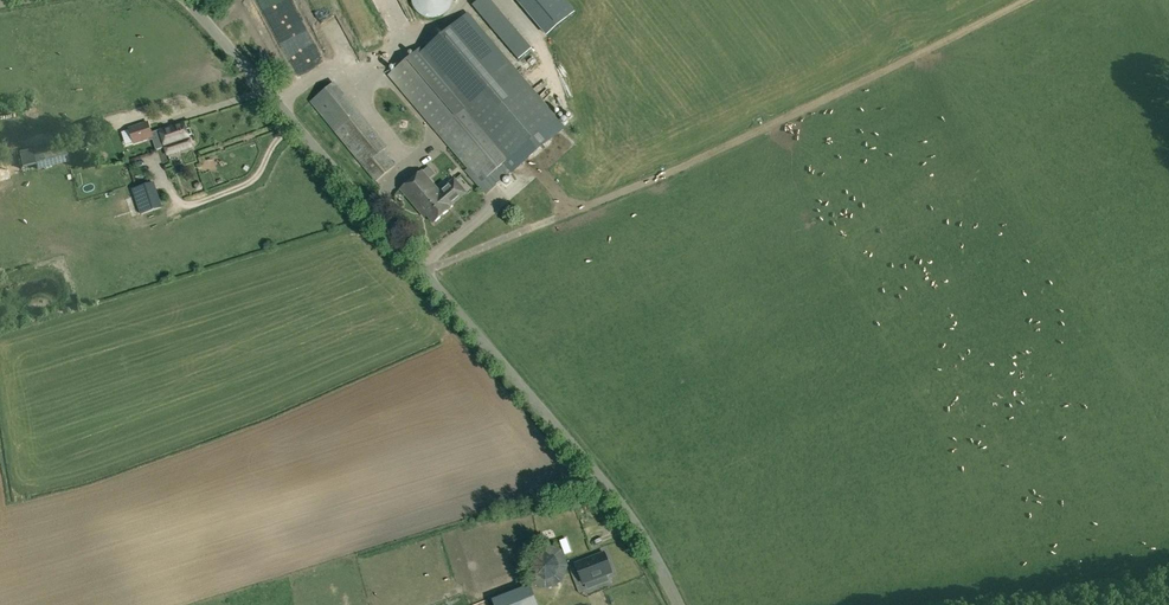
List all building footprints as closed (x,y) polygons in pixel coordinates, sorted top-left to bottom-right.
[(343,11),(359,4),(357,0),(338,0),(343,11)] [(386,24),(393,20),(395,24),(403,20),(393,0),(375,0),(386,24)] [(440,0),(439,0),(420,0),(417,3),(425,12),(440,0)] [(547,36),(575,12),(565,0),(517,0),(547,36)] [(355,9),(364,23),(369,20),(361,6),(355,9)] [(421,49),(390,75),(406,93),(415,103),(438,131),(482,183),(488,190),(500,180),(561,128),(526,87),(510,68),(466,17),(424,53),(421,49)] [(350,69),(357,61),(351,57),(345,64),(350,69)] [(334,82),(310,102),(334,132),(355,157),(351,160),(358,169),(362,166),(375,182),(395,166),(383,151),(387,148),(359,112),(334,82)] [(167,154),(191,147),(184,123),(160,130),(167,154)] [(115,138),(118,157),(142,153),(138,134),(115,138)] [(79,140),(82,149),(93,146),(90,137),(79,140)] [(38,170),(70,162),(67,149),(35,156),(38,170)] [(10,164),(17,162),(15,155),(8,157),(10,164)] [(449,208),(466,193),(454,179),(439,192),(422,172),(401,190),(425,217),(426,216),(433,224),(450,209),(449,208)] [(155,183),(133,190),(141,217),(163,210),(155,183)] [(568,545),(562,547),(565,553),(571,551),(568,545)] [(605,553),(576,564),(583,583),(612,573),(605,553)] [(530,582),(491,590),(495,604),(535,604),(530,582)]
